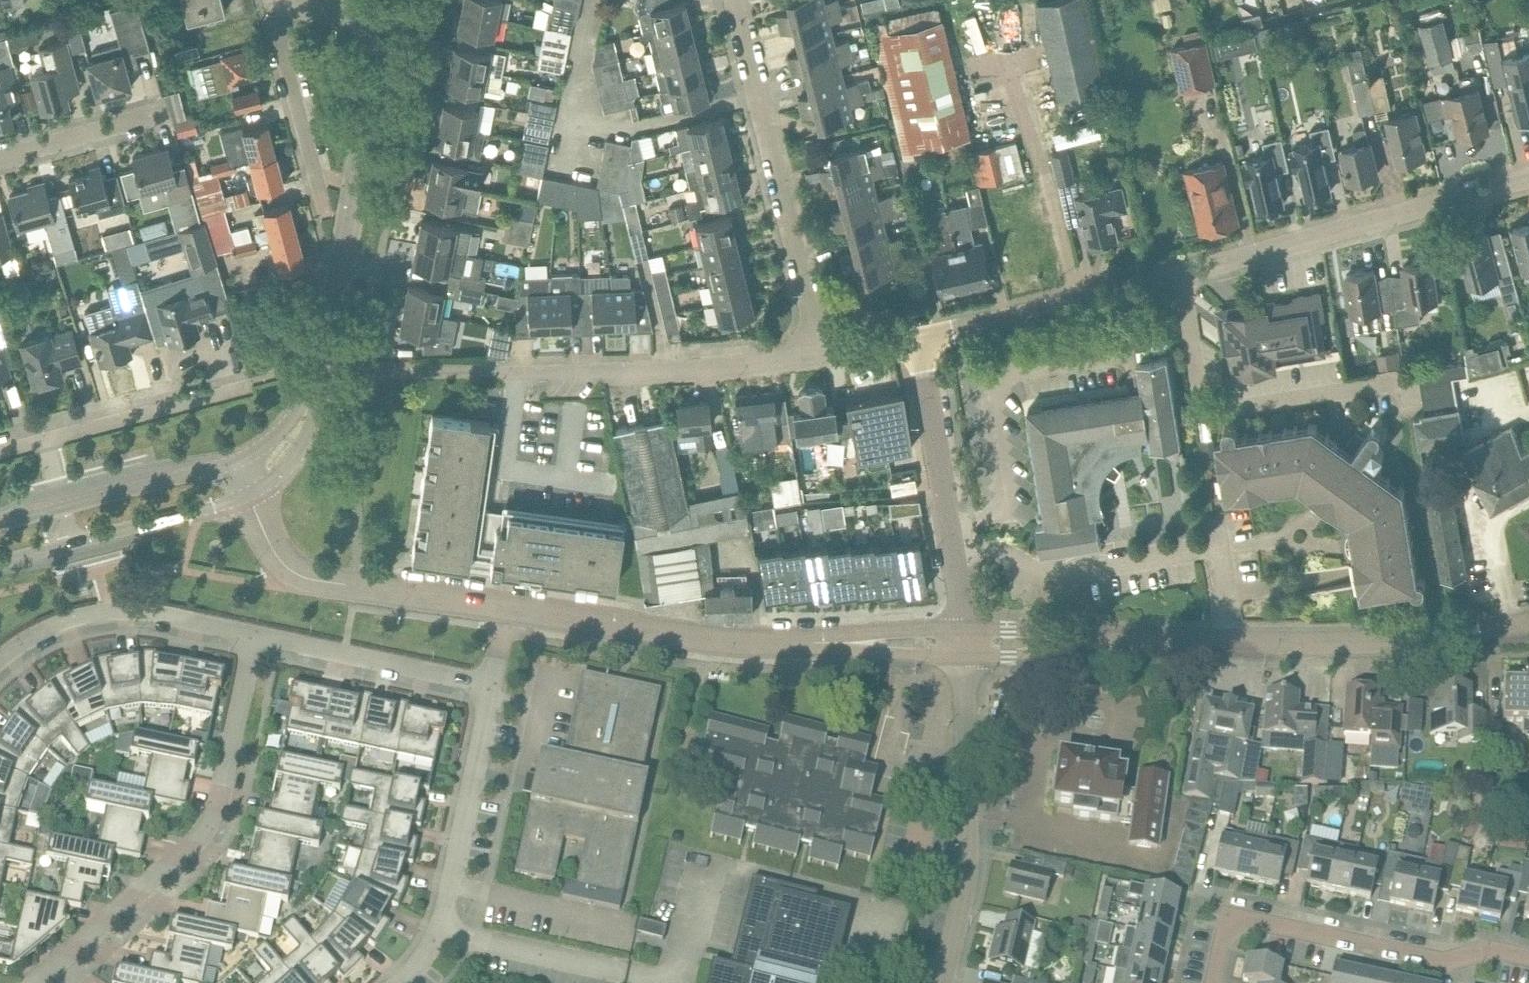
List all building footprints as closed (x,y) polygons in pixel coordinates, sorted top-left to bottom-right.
[(1,9),(13,6),(11,0),(0,0),(0,5),(1,9)] [(182,2),(187,21),(225,11),(222,0),(181,0),(182,2)] [(457,10),(498,18),(502,0),(459,0),(457,10)] [(580,0),(578,0),(553,0),(551,7),(577,12),(580,0)] [(635,7),(638,12),(643,33),(693,20),(689,0),(667,6),(666,0),(636,0),(635,7)] [(840,8),(838,0),(829,0),(825,1),(824,0),(787,0),(790,12),(777,16),(779,24),(840,8)] [(1087,0),(1045,0),(1034,2),(1059,106),(1109,94),(1087,0)] [(110,9),(119,45),(92,52),(95,59),(87,61),(92,77),(97,96),(132,87),(127,69),(139,66),(135,53),(149,49),(137,2),(110,9)] [(1347,5),(1344,6),(1345,13),(1352,11),(1350,4),(1347,5)] [(1452,57),(1442,20),(1438,6),(1422,10),(1426,24),(1421,25),(1431,63),(1452,57)] [(577,12),(551,7),(550,12),(548,11),(545,27),(570,32),(571,23),(575,24),(577,12)] [(794,28),(797,41),(832,32),(829,22),(843,19),(840,8),(779,24),(781,32),(794,28)] [(1399,9),(1389,12),(1392,25),(1402,22),(1399,9)] [(498,18),(457,10),(454,30),(494,38),(498,18)] [(72,51),(85,48),(77,18),(64,22),(72,51)] [(970,136),(942,18),(873,35),(902,153),(970,136)] [(1301,18),(1279,24),(1284,42),(1306,37),(1301,18)] [(649,37),(652,51),(660,49),(698,39),(693,20),(643,33),(644,38),(649,37)] [(1262,28),(1266,44),(1279,40),(1275,24),(1262,28)] [(34,29),(24,32),(27,43),(37,40),(34,29)] [(787,57),(789,66),(850,50),(848,40),(835,44),(832,32),(797,41),(800,54),(787,57)] [(1214,42),(1218,57),(1258,48),(1254,32),(1214,42)] [(12,54),(9,44),(7,36),(6,36),(0,38),(0,58),(12,54)] [(1504,57),(1499,36),(1484,40),(1496,86),(1508,83),(1518,122),(1528,119),(1528,51),(1504,57)] [(703,59),(698,39),(660,49),(652,51),(649,51),(654,72),(703,59)] [(76,76),(70,56),(66,40),(39,48),(45,69),(31,73),(42,110),(54,107),(54,108),(70,104),(63,79),(76,76)] [(1186,45),(1171,49),(1179,85),(1181,93),(1217,85),(1215,77),(1206,40),(1203,41),(1186,45)] [(197,43),(176,49),(179,59),(200,53),(197,43)] [(539,55),(564,60),(566,48),(542,43),(539,55)] [(453,59),(451,67),(485,74),(485,72),(502,76),(507,55),(489,52),(489,54),(450,46),(448,58),(453,59)] [(1363,47),(1349,49),(1353,78),(1367,76),(1363,47)] [(142,67),(154,64),(151,50),(139,53),(142,67)] [(210,60),(201,63),(209,94),(231,89),(229,83),(236,81),(256,76),(249,50),(229,55),(210,60)] [(804,70),(808,83),(842,74),(840,64),(853,61),(850,50),(789,66),(791,73),(804,70)] [(594,57),(592,66),(618,59),(617,52),(594,57)] [(564,60),(539,55),(537,67),(562,72),(564,60)] [(596,77),(621,70),(619,59),(593,66),(596,77)] [(708,78),(703,59),(654,72),(659,90),(708,78)] [(12,120),(5,93),(17,89),(10,64),(0,67),(0,123),(12,120)] [(485,74),(451,67),(450,76),(445,75),(443,86),(481,94),(481,93),(498,97),(502,96),(505,92),(504,88),(501,86),(502,76),(485,72),(485,74)] [(624,82),(621,70),(596,77),(598,89),(624,82)] [(800,107),(860,92),(860,91),(858,82),(845,86),(842,74),(808,83),(811,96),(798,99),(800,107)] [(1367,78),(1375,112),(1391,108),(1384,75),(1367,78)] [(1440,98),(1423,103),(1428,120),(1445,115),(1453,113),(1460,138),(1488,130),(1477,88),(1476,88),(1472,75),(1459,78),(1463,92),(1440,98)] [(708,78),(659,90),(661,101),(660,102),(661,109),(664,110),(665,112),(676,110),(675,108),(713,98),(708,78)] [(1375,112),(1367,78),(1352,82),(1359,115),(1375,112)] [(868,79),(858,82),(860,91),(860,92),(865,91),(871,90),(868,79)] [(601,100),(627,94),(624,82),(598,89),(601,100)] [(871,90),(865,91),(867,99),(885,95),(883,87),(871,90)] [(22,91),(27,111),(37,108),(32,89),(22,91)] [(236,111),(243,109),(262,104),(258,89),(232,96),(236,111)] [(863,103),(860,92),(800,107),(802,115),(815,112),(818,126),(853,117),(850,106),(863,103)] [(604,113),(630,106),(628,98),(627,94),(601,100),(604,113)] [(628,98),(630,106),(631,110),(633,119),(639,118),(634,97),(628,98)] [(528,111),(553,116),(556,104),(531,100),(528,111)] [(440,103),(436,123),(485,132),(487,122),(476,120),(478,110),(440,103)] [(551,128),(553,116),(528,111),(526,123),(551,128)] [(1426,155),(1421,135),(1415,112),(1388,119),(1399,161),(1426,155)] [(194,117),(174,122),(178,136),(197,132),(194,117)] [(680,148),(680,150),(731,137),(726,117),(687,127),(687,125),(675,128),(679,141),(669,144),(671,151),(680,148)] [(480,158),(485,132),(436,123),(431,148),(480,158)] [(242,124),(225,128),(234,160),(234,159),(235,165),(251,161),(275,154),(267,124),(248,129),(244,130),(242,124)] [(1336,157),(1329,126),(1310,131),(1313,144),(1295,148),(1296,150),(1292,151),(1296,170),(1300,170),(1306,197),(1331,191),(1324,160),(1336,157)] [(1377,174),(1372,155),(1366,127),(1352,131),(1356,146),(1342,150),(1350,181),(1377,174)] [(633,145),(631,157),(630,161),(643,158),(638,136),(633,138),(631,144),(633,145)] [(685,169),(736,156),(731,137),(680,150),(685,169)] [(1277,172),(1289,169),(1282,138),(1263,142),(1266,156),(1248,160),(1248,162),(1245,163),(1249,183),(1253,182),(1259,209),(1284,203),(1277,172)] [(606,139),(604,151),(631,157),(633,145),(631,144),(606,139)] [(974,186),(979,185),(978,183),(1024,172),(1016,141),(966,152),(974,186)] [(833,167),(820,171),(822,179),(869,167),(883,164),(880,154),(866,157),(866,155),(863,145),(849,149),(847,149),(833,153),(829,154),(833,167)] [(175,230),(177,229),(201,223),(193,192),(189,181),(184,162),(172,165),(167,147),(133,157),(136,169),(121,173),(127,198),(140,194),(144,209),(168,203),(175,230)] [(522,148),(520,159),(545,164),(547,153),(522,148)] [(1068,149),(1051,153),(1057,183),(1067,225),(1081,222),(1082,227),(1087,247),(1116,240),(1110,214),(1126,210),(1121,191),(1121,188),(1105,191),(1105,189),(1078,195),(1075,179),(1068,149)] [(628,169),(630,161),(631,157),(604,151),(601,163),(628,169)] [(945,153),(932,156),(935,168),(948,165),(945,153)] [(283,185),(275,154),(251,161),(255,175),(247,177),(251,192),(259,190),(259,191),(283,185)] [(693,187),(693,188),(741,177),(736,156),(685,169),(690,188),(693,187)] [(233,158),(222,161),(226,173),(236,170),(233,158)] [(630,161),(628,169),(627,175),(641,179),(643,158),(630,161)] [(477,190),(477,189),(481,169),(429,159),(426,170),(431,171),(429,181),(477,190)] [(542,176),(545,164),(520,159),(518,171),(542,176)] [(226,173),(222,161),(212,164),(213,169),(215,176),(226,173)] [(895,161),(883,164),(885,174),(898,171),(895,161)] [(626,180),(627,175),(628,169),(601,163),(599,174),(626,180)] [(1238,224),(1233,205),(1222,163),(1186,172),(1202,234),(1238,224)] [(869,167),(822,179),(824,187),(837,183),(840,196),(874,188),(871,178),(885,174),(883,164),(869,167)] [(127,209),(122,193),(117,174),(103,178),(100,166),(89,169),(90,174),(69,180),(78,212),(97,207),(99,216),(127,209)] [(628,190),(626,180),(599,174),(596,187),(598,187),(620,191),(621,192),(628,190)] [(626,180),(628,190),(631,203),(647,199),(641,179),(627,175),(626,180)] [(745,196),(741,177),(693,188),(696,199),(685,202),(689,217),(702,214),(700,207),(745,196)] [(578,204),(579,179),(543,178),(542,202),(578,204)] [(477,190),(429,181),(425,202),(476,212),(480,190),(477,189),(477,190)] [(56,264),(70,260),(78,258),(66,215),(60,195),(48,199),(43,182),(29,186),(30,190),(9,196),(15,215),(19,229),(45,221),(56,264)] [(580,206),(596,206),(596,190),(594,190),(594,187),(581,185),(581,191),(580,191),(580,206)] [(623,206),(620,191),(598,187),(601,209),(623,206)] [(876,198),(874,188),(840,196),(843,209),(830,213),(832,221),(892,206),(890,195),(876,198)] [(221,196),(225,209),(251,202),(247,189),(221,196)] [(268,224),(272,241),(296,235),(288,204),(255,213),(258,226),(268,224)] [(682,204),(668,208),(672,221),(685,217),(682,204)] [(964,205),(945,209),(963,287),(990,281),(986,262),(981,243),(973,245),(969,228),(969,227),(964,205)] [(895,216),(892,206),(832,221),(834,229),(847,225),(850,238),(884,230),(882,219),(895,216)] [(939,293),(963,287),(945,209),(927,213),(936,253),(930,255),(939,293)] [(14,253),(3,213),(0,214),(0,256),(14,253)] [(700,245),(739,235),(734,215),(695,225),(700,245)] [(508,217),(506,228),(531,233),(533,221),(508,217)] [(144,237),(168,233),(166,220),(142,223),(144,237)] [(206,222),(201,223),(177,229),(189,272),(217,264),(206,222)] [(421,222),(417,244),(451,251),(451,250),(467,253),(471,231),(421,222)] [(1512,228),(1518,248),(1524,272),(1528,271),(1528,224),(1512,228)] [(130,227),(121,230),(125,244),(134,241),(130,227)] [(531,233),(506,228),(504,240),(529,245),(531,233)] [(637,260),(649,257),(642,230),(630,233),(637,260)] [(841,255),(843,263),(903,248),(900,238),(887,241),(884,230),(850,238),(854,251),(841,255)] [(1519,298),(1513,276),(1508,258),(1503,239),(1489,242),(1487,234),(1458,242),(1470,286),(1498,278),(1504,302),(1519,298)] [(304,265),(296,235),(272,241),(280,271),(304,265)] [(705,264),(743,254),(739,235),(700,245),(705,264)] [(255,238),(243,242),(246,254),(258,250),(255,238)] [(234,257),(246,254),(243,242),(231,245),(234,257)] [(463,275),(467,253),(451,250),(451,251),(417,244),(412,266),(459,275),(457,286),(483,291),(485,279),(463,275)] [(154,336),(150,323),(126,245),(113,250),(124,284),(130,282),(137,303),(117,309),(121,322),(109,326),(105,312),(101,309),(89,313),(87,316),(92,331),(90,332),(100,365),(132,355),(129,344),(154,336)] [(916,245),(903,248),(843,263),(844,270),(857,267),(861,281),(895,273),(893,262),(918,256),(916,245)] [(748,274),(743,254),(705,264),(710,284),(748,274)] [(1391,284),(1397,325),(1421,322),(1418,304),(1437,301),(1431,261),(1403,266),(1405,282),(1391,284)] [(655,284),(668,281),(666,269),(652,272),(655,284)] [(1374,329),(1397,325),(1391,284),(1377,286),(1374,271),(1346,275),(1352,315),(1372,312),(1374,329)] [(563,334),(583,333),(582,308),(580,277),(580,273),(550,275),(549,292),(550,328),(563,327),(563,334)] [(710,284),(714,303),(753,293),(748,274),(710,284)] [(549,292),(550,275),(521,276),(516,310),(514,317),(510,336),(538,335),(537,328),(550,328),(549,292)] [(613,289),(615,325),(627,324),(628,331),(653,330),(648,311),(647,305),(643,288),(630,289),(629,275),(611,276),(613,289)] [(613,289),(611,276),(580,277),(582,308),(583,333),(602,332),(602,325),(615,325),(613,289)] [(140,289),(150,323),(162,319),(169,343),(200,334),(196,322),(215,316),(206,289),(188,295),(187,293),(178,296),(172,279),(140,289)] [(671,293),(668,281),(655,284),(658,297),(671,293)] [(439,315),(440,314),(444,293),(409,286),(404,308),(439,315)] [(480,303),(483,291),(457,286),(455,298),(480,303)] [(674,305),(671,293),(658,297),(661,308),(674,305)] [(758,313),(753,293),(714,303),(719,322),(720,322),(722,330),(748,323),(746,316),(758,313)] [(1277,308),(1226,316),(1236,374),(1277,367),(1276,362),(1325,354),(1319,316),(1323,315),(1320,293),(1297,297),(1298,301),(1276,304),(1277,308)] [(680,328),(674,305),(661,308),(666,331),(680,328)] [(404,308),(400,331),(426,336),(422,352),(451,351),(453,341),(453,338),(457,318),(439,315),(404,308)] [(6,342),(0,321),(0,377),(11,374),(1,344),(6,342)] [(81,362),(76,343),(72,330),(50,336),(50,335),(21,344),(28,366),(34,385),(63,376),(60,369),(81,362)] [(1453,340),(1444,351),(1453,359),(1462,348),(1453,340)] [(1465,352),(1466,363),(1468,375),(1510,364),(1506,352),(1511,350),(1508,342),(1504,343),(1504,342),(1498,343),(1498,344),(1475,350),(1474,344),(1466,346),(1467,352),(1465,352)] [(1377,354),(1379,369),(1401,365),(1398,350),(1377,354)] [(1043,406),(1028,408),(1046,522),(1037,524),(1042,554),(1102,544),(1100,531),(1096,512),(1103,510),(1104,513),(1105,513),(1104,509),(1102,505),(1101,500),(1101,496),(1101,492),(1101,488),(1101,484),(1102,480),(1103,475),(1105,472),(1112,477),(1119,467),(1111,462),(1114,460),(1116,457),(1119,455),(1122,453),(1125,451),(1129,450),(1132,449),(1136,448),(1139,448),(1143,448),(1146,448),(1150,448),(1151,449),(1153,448),(1154,449),(1159,451),(1163,453),(1168,456),(1172,459),(1173,458),(1176,461),(1181,456),(1180,452),(1181,452),(1179,444),(1181,444),(1167,357),(1137,362),(1139,371),(1142,390),(1137,391),(1129,392),(1128,389),(1092,394),(1093,398),(1079,400),(1079,397),(1043,402),(1043,406)] [(1460,377),(1468,375),(1466,363),(1458,365),(1460,377)] [(1453,380),(1453,378),(1460,377),(1458,365),(1418,371),(1420,385),(1453,380)] [(1455,393),(1453,380),(1420,385),(1423,399),(1455,393)] [(848,416),(835,418),(833,406),(825,407),(823,390),(817,387),(805,389),(799,393),(799,395),(785,397),(790,437),(850,425),(857,459),(912,448),(902,393),(846,404),(848,416)] [(774,392),(754,394),(762,456),(776,455),(773,421),(777,421),(774,392)] [(1423,399),(1425,413),(1457,407),(1455,393),(1423,399)] [(750,458),(762,456),(754,394),(735,396),(738,416),(740,435),(748,434),(750,458)] [(710,426),(710,421),(708,401),(678,405),(680,428),(672,429),(674,440),(697,438),(698,448),(711,447),(709,426),(710,426)] [(1458,409),(1457,407),(1425,413),(1423,414),(1422,413),(1421,413),(1421,416),(1414,417),(1414,418),(1415,418),(1420,445),(1465,438),(1460,409),(1458,409)] [(623,529),(508,512),(508,516),(490,514),(491,510),(477,508),(489,422),(432,414),(429,433),(440,434),(439,443),(428,442),(425,461),(436,462),(434,471),(424,470),(421,489),(432,490),(431,499),(420,498),(412,557),(469,565),(469,561),(491,564),(490,568),(498,569),(519,572),(520,568),(541,571),(540,575),(575,580),(576,576),(597,579),(596,583),(615,586),(623,529)] [(632,512),(687,501),(668,417),(614,429),(632,512)] [(1314,423),(1312,423),(1237,434),(1237,429),(1236,427),(1234,425),(1232,424),(1230,424),(1228,424),(1226,425),(1224,427),(1223,429),(1223,431),(1225,443),(1217,444),(1224,487),(1229,486),(1229,489),(1233,489),(1234,495),(1299,485),(1350,521),(1360,586),(1366,585),(1367,589),(1370,588),(1371,593),(1412,587),(1413,589),(1415,590),(1417,591),(1419,592),(1421,591),(1423,590),(1424,588),(1425,586),(1425,584),(1425,582),(1423,580),(1422,579),(1420,578),(1417,578),(1404,490),(1404,489),(1404,488),(1403,488),(1402,487),(1402,486),(1373,466),(1384,451),(1375,444),(1379,437),(1380,435),(1381,433),(1380,431),(1379,429),(1377,428),(1375,428),(1373,428),(1371,429),(1369,430),(1354,452),(1316,424),(1314,423)] [(1524,448),(1512,427),(1481,442),(1464,452),(1493,505),(1511,495),(1512,496),(1528,486),(1528,445),(1524,448)] [(1214,440),(1201,442),(1204,458),(1217,456),(1214,440)] [(722,473),(726,493),(738,490),(734,471),(722,473)] [(773,503),(800,499),(796,476),(770,480),(773,503)] [(892,494),(919,487),(916,476),(889,483),(892,494)] [(726,493),(687,501),(632,512),(638,552),(645,599),(706,590),(706,585),(710,585),(713,585),(709,538),(750,528),(742,490),(738,490),(726,493)] [(1443,578),(1467,574),(1453,490),(1429,494),(1443,578)] [(898,511),(896,499),(888,500),(890,512),(898,511)] [(890,512),(888,500),(881,502),(882,514),(890,512)] [(852,514),(850,502),(842,503),(844,515),(852,514)] [(844,515),(842,503),(834,504),(836,516),(844,515)] [(807,516),(805,505),(796,506),(798,517),(807,516)] [(798,517),(796,506),(789,507),(791,519),(798,517)] [(927,587),(919,539),(895,543),(903,588),(903,591),(927,587)] [(895,543),(895,541),(872,544),(880,589),(880,592),(903,588),(895,543)] [(872,544),(872,542),(849,546),(856,590),(857,593),(880,589),(872,544)] [(849,546),(849,543),(827,547),(834,591),(834,594),(856,590),(849,546)] [(827,547),(826,544),(803,548),(810,592),(811,595),(834,591),(827,547)] [(780,548),(780,545),(756,549),(764,597),(788,593),(780,548)] [(803,548),(803,545),(780,548),(788,593),(788,596),(810,592),(803,548)] [(737,575),(738,584),(748,584),(747,575),(737,575)] [(750,584),(713,585),(710,585),(706,585),(706,590),(706,618),(750,617),(750,597),(750,584)] [(136,653),(137,660),(141,705),(175,708),(182,665),(166,661),(166,654),(151,653),(136,653)] [(106,712),(141,705),(137,660),(119,663),(118,655),(103,658),(94,661),(89,662),(91,669),(106,712)] [(182,665),(175,708),(213,716),(219,688),(221,688),(226,665),(224,665),(201,660),(199,668),(182,665)] [(106,712),(91,669),(75,676),(71,669),(58,676),(45,684),(49,689),(75,726),(106,712)] [(640,788),(661,690),(624,683),(624,685),(616,684),(617,681),(584,674),(561,782),(546,779),(541,798),(532,795),(515,872),(555,880),(563,839),(585,844),(576,883),(567,881),(563,897),(620,909),(645,789),(640,788)] [(1524,722),(1524,734),(1528,734),(1528,679),(1504,679),(1503,721),(1524,722)] [(289,717),(286,731),(324,739),(333,696),(318,693),(320,685),(297,680),(295,687),(293,686),(290,703),(292,703),(292,704),(289,717)] [(1484,741),(1484,733),(1483,713),(1470,713),(1470,687),(1435,687),(1436,701),(1430,701),(1431,734),(1459,734),(1459,742),(1484,741)] [(8,715),(13,720),(48,749),(61,738),(78,758),(89,749),(90,748),(75,726),(49,689),(35,701),(30,695),(19,705),(12,712),(8,715)] [(1398,748),(1400,727),(1401,707),(1377,706),(1378,691),(1347,689),(1344,734),(1372,736),(1371,747),(1398,748)] [(347,699),(333,696),(324,739),(362,748),(371,704),(373,696),(349,691),(347,699)] [(1239,780),(1238,783),(1255,783),(1262,749),(1282,750),(1283,735),(1296,736),(1296,734),(1304,735),(1303,752),(1301,782),(1323,782),(1327,743),(1315,742),(1315,736),(1316,728),(1316,722),(1317,708),(1298,706),(1299,693),(1267,691),(1266,711),(1264,733),(1261,745),(1246,742),(1246,745),(1239,780)] [(384,707),(371,704),(362,748),(399,755),(408,712),(409,704),(386,699),(384,707)] [(278,701),(275,714),(289,717),(292,704),(278,701)] [(1239,780),(1246,745),(1246,742),(1252,714),(1234,710),(1235,707),(1224,704),(1223,708),(1206,705),(1200,736),(1200,739),(1194,738),(1189,763),(1183,794),(1208,800),(1221,802),(1225,783),(1238,783),(1239,780)] [(408,712),(399,755),(435,763),(441,735),(443,735),(446,719),(444,719),(446,712),(422,707),(421,715),(408,712)] [(699,766),(697,771),(725,778),(740,782),(736,795),(722,792),(710,836),(740,844),(744,828),(747,829),(753,830),(756,831),(752,847),(796,858),(800,842),(804,843),(809,845),(812,845),(808,861),(838,869),(842,853),(869,860),(870,860),(886,797),(872,794),(878,772),(878,771),(872,770),(864,768),(866,758),(872,736),(868,735),(841,728),(838,744),(826,741),(830,725),(786,714),(778,745),(766,742),(770,726),(712,712),(705,739),(699,766)] [(13,720),(3,734),(0,732),(0,765),(29,778),(48,749),(13,720)] [(153,798),(153,799),(186,806),(190,784),(185,783),(189,764),(194,765),(199,746),(191,744),(135,732),(131,752),(151,756),(143,795),(143,796),(153,798)] [(194,732),(191,744),(199,746),(207,747),(209,735),(194,732)] [(1323,782),(1339,783),(1342,744),(1327,743),(1323,782)] [(1158,847),(1168,778),(1139,773),(1137,791),(1123,789),(1125,773),(1116,772),(1118,763),(1061,755),(1060,757),(1055,761),(1054,771),(1058,775),(1054,800),(1075,803),(1073,814),(1117,821),(1117,820),(1133,823),(1130,843),(1158,847)] [(272,795),(268,815),(311,824),(319,785),(340,790),(344,770),(281,756),(276,776),(282,777),(278,796),(272,795)] [(17,811),(29,778),(0,765),(0,808),(17,811)] [(89,784),(91,784),(93,772),(74,768),(71,780),(89,784)] [(413,824),(413,825),(421,827),(426,803),(418,801),(421,788),(429,790),(430,787),(352,771),(349,786),(375,792),(370,814),(370,815),(413,824)] [(418,778),(417,785),(428,787),(430,775),(424,774),(418,778)] [(1347,783),(1347,784),(1347,792),(1370,792),(1370,782),(1350,782),(1347,783)] [(1372,782),(1372,795),(1383,795),(1383,782),(1378,782),(1372,782)] [(1255,783),(1238,783),(1225,783),(1221,802),(1219,812),(1232,815),(1236,793),(1255,793),(1255,783)] [(1268,783),(1255,783),(1255,793),(1268,793),(1268,783)] [(149,817),(153,799),(153,798),(143,796),(143,795),(89,784),(85,803),(106,808),(98,847),(98,848),(114,851),(114,852),(140,858),(145,836),(139,834),(143,816),(149,817)] [(1404,784),(1400,803),(1408,805),(1407,810),(1429,813),(1430,809),(1434,790),(1404,784)] [(1306,804),(1307,789),(1294,788),(1294,804),(1306,804)] [(1328,789),(1315,789),(1315,798),(1329,798),(1328,789)] [(1501,816),(1500,790),(1485,790),(1486,816),(1501,816)] [(1191,885),(1213,803),(1191,798),(1188,809),(1187,809),(1169,880),(1191,885)] [(17,811),(0,808),(0,845),(9,847),(17,811)] [(367,828),(362,851),(406,862),(413,863),(418,839),(410,838),(413,825),(413,824),(370,815),(370,814),(344,808),(341,823),(367,828)] [(323,826),(311,824),(268,815),(259,813),(255,833),(261,834),(257,853),(251,851),(247,872),(290,881),(298,842),(319,846),(323,826)] [(1236,877),(1244,843),(1230,840),(1232,831),(1224,829),(1222,839),(1221,838),(1214,873),(1236,877)] [(1236,877),(1257,882),(1267,837),(1246,832),(1244,843),(1236,877)] [(1306,884),(1328,889),(1338,844),(1304,836),(1302,849),(1313,851),(1310,865),(1306,884)] [(110,870),(114,852),(114,851),(98,848),(98,847),(51,837),(47,857),(67,861),(59,900),(25,893),(10,964),(14,965),(70,919),(64,917),(68,903),(81,906),(85,886),(100,890),(105,869),(110,870)] [(1298,843),(1267,837),(1257,882),(1279,887),(1284,862),(1293,864),(1298,843)] [(1450,886),(1456,861),(1455,861),(1459,846),(1446,843),(1442,864),(1422,860),(1412,907),(1433,912),(1438,890),(1449,892),(1450,886)] [(1349,894),(1356,859),(1358,848),(1338,844),(1328,889),(1349,894)] [(9,847),(0,845),(0,886),(1,886),(6,862),(32,867),(35,852),(9,847)] [(401,878),(406,862),(362,851),(351,884),(392,904),(398,907),(400,902),(404,893),(409,880),(401,878)] [(1390,902),(1412,907),(1422,860),(1388,853),(1383,878),(1394,881),(1390,902)] [(1075,867),(1067,865),(1043,859),(1041,871),(1013,864),(1006,892),(1044,901),(1050,874),(1064,878),(1065,874),(1073,876),(1075,867)] [(1378,863),(1356,859),(1349,894),(1370,898),(1375,878),(1378,863)] [(1523,867),(1518,893),(1528,895),(1524,917),(1528,918),(1528,860),(1525,859),(1523,867)] [(1457,910),(1479,915),(1486,880),(1465,875),(1468,864),(1456,861),(1450,886),(1461,889),(1457,910)] [(1518,893),(1523,867),(1510,864),(1509,872),(1498,870),(1495,882),(1486,880),(1479,915),(1500,920),(1505,898),(1516,901),(1518,893)] [(292,881),(290,881),(247,872),(228,868),(224,887),(230,889),(226,908),(209,904),(204,924),(204,925),(236,931),(236,932),(259,937),(267,897),(288,901),(290,890),(292,881)] [(821,979),(815,978),(833,908),(850,912),(851,910),(816,901),(818,894),(753,878),(730,967),(713,962),(707,982),(820,982),(821,979)] [(292,881),(290,890),(297,891),(299,883),(292,881)] [(1143,899),(1141,908),(1176,916),(1180,894),(1130,883),(1127,895),(1143,899)] [(384,918),(392,904),(351,884),(334,914),(369,942),(375,946),(383,934),(391,922),(384,918)] [(1103,887),(1101,900),(1110,902),(1113,889),(1103,887)] [(1101,900),(1096,921),(1101,922),(1106,924),(1110,902),(1101,900)] [(1171,937),(1176,916),(1141,908),(1137,929),(1171,937)] [(358,954),(369,942),(334,914),(311,938),(310,939),(339,973),(338,973),(343,979),(354,970),(364,959),(358,954)] [(998,928),(990,961),(1009,965),(1022,968),(1023,966),(1031,931),(1034,922),(1028,920),(1008,916),(1005,930),(998,928)] [(149,973),(148,974),(180,981),(180,982),(186,982),(203,982),(211,946),(232,950),(236,932),(236,931),(204,925),(204,924),(173,917),(168,937),(174,938),(170,957),(153,953),(149,973)] [(282,963),(282,964),(298,982),(329,982),(328,982),(338,973),(339,973),(310,939),(311,938),(293,918),(282,928),(299,948),(282,963)] [(1075,918),(1073,927),(1088,931),(1090,921),(1075,918)] [(1088,931),(1086,941),(1096,943),(1101,922),(1096,921),(1091,919),(1090,921),(1088,931)] [(640,923),(641,939),(666,938),(665,922),(640,923)] [(1171,937),(1137,929),(1132,950),(1118,947),(1118,948),(1167,958),(1171,937)] [(1034,931),(1028,966),(1041,968),(1047,933),(1034,931)] [(1087,963),(1092,963),(1096,943),(1086,941),(1081,962),(1087,963)] [(282,964),(282,963),(265,943),(253,953),(271,973),(260,982),(298,982),(282,964)] [(1162,979),(1167,958),(1118,948),(1114,968),(1116,969),(1162,979)] [(1283,965),(1248,958),(1244,980),(1256,982),(1279,982),(1283,965)] [(1087,963),(1083,982),(1092,982),(1096,964),(1092,963),(1087,963)] [(1357,971),(1335,966),(1331,982),(1354,982),(1357,971)] [(149,973),(117,967),(113,982),(180,982),(180,981),(148,974),(149,973)] [(1162,979),(1116,969),(1113,982),(1161,982),(1162,979)] [(1024,980),(1035,982),(1037,973),(1026,971),(1024,980)] [(1378,975),(1357,971),(1354,982),(1376,982),(1378,975)]
